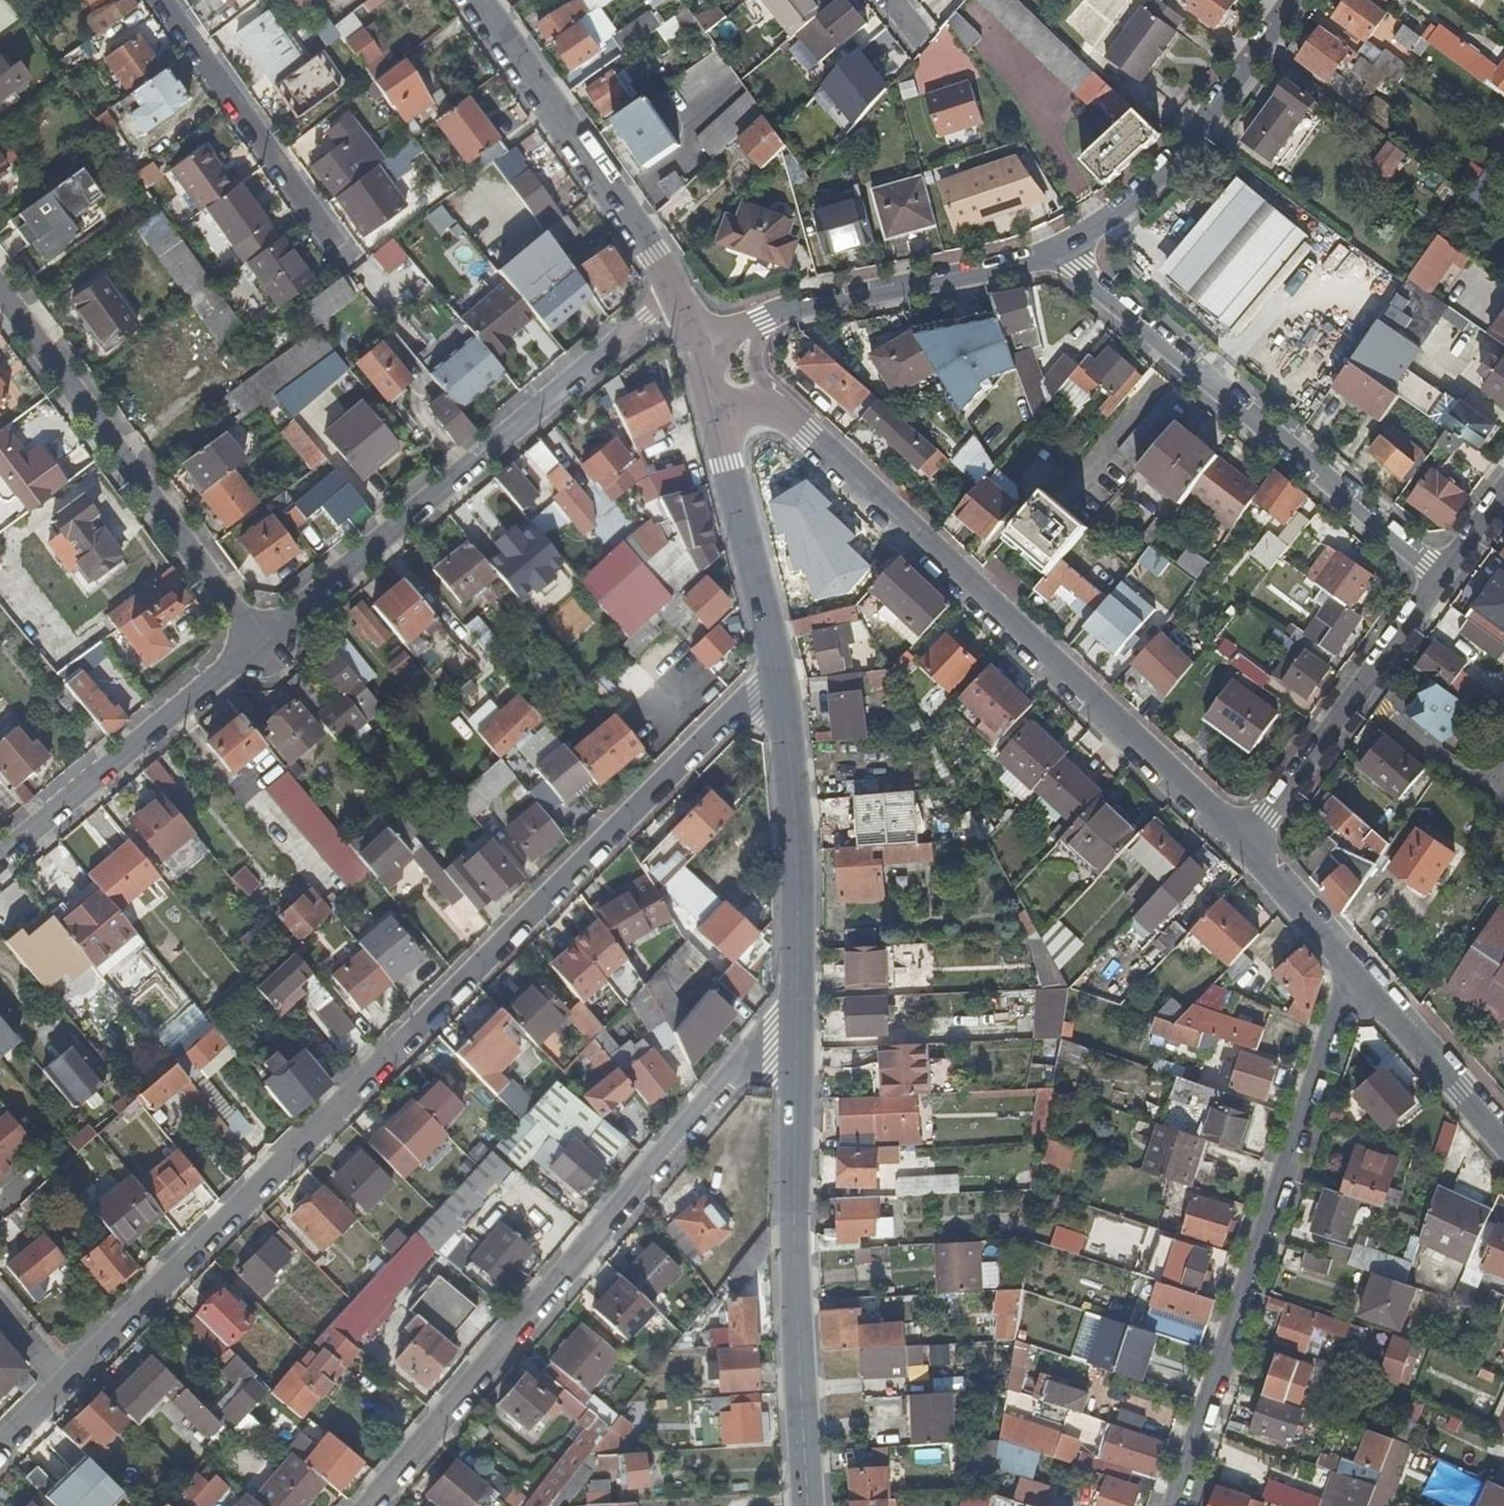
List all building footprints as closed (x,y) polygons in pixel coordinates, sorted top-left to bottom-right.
[(21,16),(14,6),(10,0),(0,0),(0,32),(21,16)] [(97,31),(117,17),(133,5),(129,0),(84,0),(94,14),(88,19),(97,31)] [(364,4),(363,5),(370,14),(388,0),(369,0),(364,4)] [(538,26),(548,41),(600,7),(609,1),(608,0),(577,0),(548,19),(538,26)] [(794,35),(796,33),(823,12),(813,0),(767,0),(794,35)] [(845,0),(837,0),(823,12),(796,33),(819,62),(865,25),(845,0)] [(1099,96),(1108,86),(1019,0),(980,0),(1075,93),(1077,92),(1090,105),(1099,96)] [(1124,34),(1157,60),(1187,20),(1160,1),(1159,0),(1149,0),(1124,34)] [(1235,0),(1186,0),(1183,4),(1215,28),(1235,0)] [(1387,13),(1381,9),(1369,0),(1347,0),(1334,18),(1347,28),(1359,37),(1366,41),(1387,13)] [(1381,9),(1387,0),(1369,0),(1381,9)] [(284,69),(288,76),(305,63),(268,12),(264,15),(255,2),(228,23),(270,79),(284,69)] [(702,18),(710,28),(725,17),(717,6),(702,18)] [(538,26),(548,19),(540,7),(530,13),(538,26)] [(677,16),(706,57),(717,49),(705,32),(688,8),(677,16)] [(612,38),(624,54),(624,53),(658,29),(647,13),(612,38)] [(981,39),(954,13),(948,20),(968,53),(981,39)] [(387,62),(351,14),(334,27),(373,82),(397,63),(399,61),(396,56),(387,62)] [(308,26),(326,47),(337,37),(320,16),(308,26)] [(592,39),(581,24),(555,43),(573,70),(583,63),(597,53),(607,46),(598,35),(592,39)] [(1411,51),(1421,38),(1403,25),(1393,39),(1411,51)] [(1327,81),(1351,49),(1321,27),(1297,60),(1327,81)] [(1359,37),(1347,28),(1344,32),(1356,41),(1359,37)] [(1428,43),(1503,98),(1503,64),(1498,73),(1492,69),(1494,67),(1461,43),(1459,46),(1442,34),(1444,32),(1438,28),(1428,43)] [(1140,83),(1157,60),(1124,34),(1106,58),(1140,83)] [(129,42),(115,52),(105,59),(130,94),(162,71),(137,36),(129,42)] [(688,102),(732,70),(717,49),(706,57),(673,80),(688,102)] [(1385,51),(1374,66),(1387,75),(1398,83),(1409,69),(1385,51)] [(854,52),(808,92),(844,132),(890,92),(854,52)] [(633,64),(624,53),(624,54),(583,83),(606,116),(632,98),(616,75),(633,64)] [(586,67),(600,57),(597,53),(583,63),(586,67)] [(1377,88),(1387,75),(1374,66),(1362,57),(1355,66),(1354,71),(1377,88)] [(16,86),(0,63),(0,98),(16,86)] [(404,120),(402,122),(413,138),(435,121),(441,116),(420,85),(415,89),(397,63),(373,82),(390,106),(392,104),(404,120)] [(187,100),(165,69),(162,71),(130,94),(117,103),(140,134),(187,100)] [(284,69),(270,79),(274,86),(288,76),(284,69)] [(982,121),(968,79),(923,95),(938,136),(982,121)] [(1279,94),(1266,112),(1293,131),(1310,109),(1312,111),(1317,104),(1288,82),(1285,85),(1283,85),(1278,91),(1279,94)] [(1134,112),(1108,86),(1099,96),(1119,116),(1123,111),(1129,117),(1134,112)] [(696,139),(713,158),(762,112),(747,91),(696,139)] [(435,121),(477,176),(493,164),(506,155),(507,153),(466,97),(441,116),(435,121)] [(615,121),(643,160),(672,136),(646,99),(615,121)] [(1115,120),(1121,125),(1129,117),(1123,111),(1119,116),(1115,120)] [(1159,136),(1134,112),(1129,117),(1121,125),(1082,164),(1106,188),(1107,189),(1158,137),(1159,136)] [(1271,159),(1293,131),(1266,112),(1245,139),(1271,159)] [(353,114),(349,117),(384,161),(387,158),(353,114)] [(735,145),(760,171),(780,151),(786,145),(765,116),(735,145)] [(340,146),(328,155),(314,165),(337,195),(375,167),(384,161),(349,117),(330,131),(340,146)] [(117,131),(108,138),(113,145),(134,174),(147,165),(125,134),(117,131)] [(340,146),(330,131),(317,141),(328,155),(340,146)] [(679,145),(672,136),(643,160),(648,167),(679,145)] [(1496,154),(1503,160),(1503,142),(1496,154)] [(1388,144),(1372,166),(1388,178),(1404,156),(1388,144)] [(169,169),(199,211),(210,203),(232,187),(202,145),(169,169)] [(1496,154),(1490,162),(1503,172),(1503,160),(1496,154)] [(522,177),(506,155),(493,164),(540,227),(556,215),(527,174),(522,177)] [(939,180),(954,231),(1049,203),(1018,155),(939,180)] [(0,162),(0,188),(13,179),(0,162)] [(155,177),(147,165),(134,174),(142,186),(155,177)] [(394,193),(375,167),(337,195),(336,196),(365,236),(398,211),(389,197),(394,193)] [(13,217),(20,226),(32,242),(45,259),(94,223),(82,207),(100,194),(81,168),(13,217)] [(1501,183),(1484,171),(1467,195),(1484,207),(1501,183)] [(274,203),(252,173),(232,187),(210,203),(222,219),(237,208),(248,222),(274,203)] [(1246,184),(1313,234),(1322,224),(1254,174),(1246,184)] [(884,238),(934,225),(921,178),(871,190),(884,238)] [(1313,234),(1246,184),(1166,277),(1231,332),(1254,304),(1260,297),(1284,268),(1313,234)] [(692,201),(682,187),(670,199),(655,213),(664,226),(692,201)] [(824,254),(873,241),(861,200),(813,212),(824,254)] [(745,202),(739,221),(728,217),(720,239),(786,262),(794,240),(784,236),(790,219),(745,202)] [(150,246),(190,302),(214,286),(213,286),(173,230),(159,210),(143,222),(157,241),(150,246)] [(556,215),(540,227),(543,231),(560,219),(556,215)] [(560,219),(543,231),(548,238),(567,225),(562,218),(560,219)] [(241,244),(251,258),(278,240),(281,237),(271,223),(241,244)] [(575,235),(567,225),(548,238),(556,249),(575,235)] [(27,246),(32,242),(20,226),(15,229),(27,246)] [(534,316),(548,333),(595,302),(565,261),(556,249),(548,238),(543,231),(497,272),(505,281),(534,316)] [(1503,290),(1503,283),(1438,236),(1409,277),(1425,289),(1449,256),(1463,266),(1461,269),(1500,297),(1503,290)] [(313,282),(281,237),(278,240),(251,258),(247,262),(279,306),(313,282)] [(389,239),(369,257),(386,276),(406,259),(389,239)] [(572,255),(565,261),(595,302),(598,306),(603,302),(600,298),(630,275),(609,246),(580,267),(572,255)] [(354,294),(342,277),(299,309),(313,326),(354,294)] [(1419,348),(1449,306),(1425,289),(1409,277),(1404,284),(1392,301),(1379,320),(1419,348)] [(102,280),(71,303),(84,320),(92,330),(106,350),(137,327),(102,280)] [(510,336),(534,316),(505,281),(460,319),(485,350),(489,354),(510,336)] [(224,349),(247,332),(214,286),(190,302),(224,349)] [(1038,343),(1026,288),(988,295),(995,316),(1016,370),(1034,420),(1059,391),(1070,377),(1079,367),(1065,356),(1042,383),(1028,346),(1038,343)] [(1325,380),(1333,386),(1350,362),(1379,320),(1392,301),(1376,291),(1326,366),(1316,358),(1320,353),(1313,347),(1287,376),(1312,397),(1325,380)] [(936,371),(963,414),(989,384),(1016,370),(995,316),(912,331),(936,371)] [(1492,336),(1503,345),(1503,318),(1492,336)] [(92,330),(84,320),(80,323),(87,333),(92,330)] [(1405,370),(1420,348),(1419,348),(1379,320),(1350,362),(1390,390),(1405,370)] [(207,409),(224,432),(260,406),(274,395),(335,352),(317,330),(207,409)] [(894,397),(936,371),(912,331),(870,356),(894,397)] [(510,336),(489,354),(494,360),(516,342),(510,336)] [(382,343),(359,363),(388,398),(412,379),(382,343)] [(803,367),(862,419),(880,401),(820,348),(803,367)] [(1070,377),(1094,398),(1103,388),(1111,395),(1107,399),(1109,401),(1099,413),(1106,420),(1142,378),(1107,348),(1097,359),(1090,354),(1079,367),(1070,377)] [(291,416),(348,369),(335,352),(274,395),(285,408),(291,416)] [(1502,367),(1491,358),(1484,368),(1490,372),(1488,377),(1493,380),(1486,391),(1503,404),(1503,364),(1502,367)] [(1333,386),(1382,421),(1391,409),(1400,397),(1390,390),(1350,362),(1333,386)] [(1425,415),(1441,392),(1405,370),(1390,390),(1400,397),(1418,410),(1425,415)] [(1079,407),(1094,398),(1070,377),(1059,391),(1079,407)] [(650,386),(612,404),(635,452),(652,444),(645,430),(667,420),(650,386)] [(429,407),(456,445),(474,430),(463,416),(443,391),(439,387),(427,396),(428,402),(430,406),(429,407)] [(1443,428),(1460,403),(1442,390),(1441,392),(1425,415),(1443,428)] [(1115,453),(1135,470),(1137,468),(1176,422),(1187,410),(1167,392),(1115,453)] [(270,419),(285,408),(274,395),(260,406),(270,419)] [(1409,422),(1418,410),(1400,397),(1391,409),(1409,422)] [(919,469),(936,450),(927,441),(924,444),(880,401),(862,419),(860,421),(873,433),(877,429),(919,469)] [(1461,402),(1460,403),(1443,428),(1447,430),(1478,452),(1496,426),(1461,402)] [(362,403),(324,434),(361,479),(376,466),(373,462),(394,445),(397,449),(399,447),(362,403)] [(991,421),(973,432),(975,436),(983,450),(1001,439),(991,421)] [(1137,468),(1181,504),(1192,490),(1217,458),(1218,456),(1176,422),(1137,468)] [(28,511),(67,482),(40,446),(20,460),(14,452),(21,447),(4,425),(0,428),(0,473),(28,511)] [(316,458),(320,463),(326,458),(301,427),(287,439),(308,464),(316,458)] [(1394,472),(1408,483),(1426,458),(1391,429),(1371,453),(1394,472)] [(1483,478),(1494,463),(1478,452),(1447,430),(1436,445),(1427,456),(1432,460),(1440,448),(1483,478)] [(243,461),(222,433),(182,463),(204,492),(231,470),(243,461)] [(975,436),(952,464),(967,477),(978,486),(984,480),(994,468),(983,450),(975,436)] [(566,502),(580,491),(537,441),(525,452),(566,502)] [(607,470),(611,475),(628,461),(623,455),(611,441),(579,467),(593,482),(594,481),(607,470)] [(627,452),(623,455),(628,461),(632,458),(627,452)] [(1259,492),(1217,458),(1192,490),(1236,525),(1259,492)] [(537,498),(510,465),(492,479),(520,512),(529,522),(534,518),(526,507),(537,498)] [(681,465),(646,475),(648,478),(657,496),(675,491),(688,488),(681,465)] [(256,503),(231,470),(204,492),(201,495),(225,526),(256,503)] [(330,499),(355,529),(372,515),(336,470),(294,506),(282,491),(270,500),(293,529),(330,499)] [(607,470),(594,481),(599,487),(612,476),(611,475),(607,470)] [(1287,527),(1289,525),(1299,513),(1296,511),(1306,498),(1274,471),(1255,501),(1287,527)] [(1408,483),(1394,472),(1380,491),(1393,502),(1408,483)] [(1410,503),(1446,529),(1469,498),(1433,472),(1410,503)] [(949,498),(960,507),(978,486),(967,477),(949,498)] [(656,497),(657,496),(648,478),(636,484),(644,501),(656,497)] [(503,526),(512,518),(520,512),(492,479),(476,493),(503,526)] [(1016,508),(984,480),(978,486),(960,507),(955,513),(988,541),(1016,508)] [(675,491),(677,497),(697,492),(695,486),(688,488),(675,491)] [(697,492),(677,497),(686,534),(676,536),(695,575),(698,572),(712,559),(703,541),(700,530),(706,528),(697,492)] [(1086,529),(1044,494),(1007,537),(1049,573),(1060,560),(1062,558),(1086,529)] [(79,497),(48,520),(57,533),(44,542),(67,573),(76,566),(87,581),(117,558),(88,519),(93,515),(79,497)] [(520,512),(512,518),(521,529),(529,523),(529,522),(520,512)] [(1287,527),(1277,539),(1288,548),(1309,522),(1301,515),(1291,527),(1289,525),(1287,527)] [(270,518),(238,541),(263,575),(295,552),(270,518)] [(548,573),(562,562),(532,527),(519,537),(515,532),(497,547),(501,552),(487,563),(496,574),(516,599),(530,587),(534,593),(553,578),(548,573)] [(835,555),(820,528),(791,544),(806,571),(800,585),(826,595),(845,584),(851,558),(835,555)] [(1252,556),(1270,571),(1279,559),(1288,548),(1277,539),(1270,533),(1252,556)] [(460,604),(496,574),(487,563),(470,543),(469,541),(433,571),(460,604)] [(1186,544),(1173,561),(1194,578),(1207,561),(1186,544)] [(1322,589),(1352,610),(1374,579),(1329,547),(1307,578),(1322,589)] [(1166,567),(1145,551),(1136,563),(1157,578),(1166,567)] [(872,589),(922,637),(951,606),(901,559),(872,589)] [(1047,601),(1055,591),(1061,583),(1079,599),(1073,606),(1072,608),(1088,622),(1107,600),(1060,560),(1049,573),(1050,573),(1035,591),(1047,601)] [(105,616),(115,630),(129,620),(177,584),(181,581),(173,570),(152,585),(150,583),(105,616)] [(1466,617),(1503,644),(1503,573),(1500,570),(1466,617)] [(646,622),(652,629),(664,618),(677,632),(694,616),(705,626),(728,605),(698,572),(695,575),(670,599),(646,622)] [(430,622),(433,619),(401,581),(370,606),(401,643),(428,620),(430,622)] [(1061,583),(1055,591),(1073,606),(1079,599),(1061,583)] [(189,601),(177,584),(129,620),(145,643),(158,634),(154,628),(189,601)] [(1325,608),(1318,619),(1332,628),(1320,645),(1335,656),(1346,639),(1350,643),(1356,633),(1353,630),(1361,617),(1361,616),(1352,610),(1322,589),(1315,601),(1325,608)] [(1142,623),(1110,596),(1109,598),(1107,600),(1088,622),(1083,628),(1115,655),(1142,623)] [(807,603),(810,616),(836,611),(833,598),(807,603)] [(360,603),(349,613),(358,624),(354,628),(363,640),(368,637),(377,647),(389,638),(360,603)] [(858,641),(872,635),(855,607),(836,611),(810,616),(790,620),(795,638),(813,634),(823,674),(854,666),(848,643),(858,641)] [(1365,609),(1361,616),(1361,617),(1362,617),(1374,626),(1379,619),(1365,609)] [(1503,651),(1503,644),(1466,617),(1464,616),(1453,630),(1497,661),(1503,651)] [(477,617),(464,628),(491,660),(497,655),(493,650),(499,644),(477,617)] [(428,620),(401,643),(406,650),(413,659),(429,645),(423,638),(438,625),(433,619),(430,622),(428,620)] [(1332,628),(1318,619),(1307,635),(1314,640),(1320,645),(1332,628)] [(657,634),(652,629),(646,622),(627,640),(621,645),(633,657),(657,634)] [(1314,640),(1307,635),(1303,631),(1296,642),(1306,650),(1307,650),(1314,640)] [(719,632),(698,652),(711,665),(731,645),(719,632)] [(948,636),(922,664),(950,691),(976,663),(948,636)] [(110,652),(102,640),(97,644),(106,655),(110,652)] [(345,640),(333,650),(363,686),(374,676),(345,640)] [(1320,645),(1314,640),(1307,650),(1328,666),(1335,656),(1320,645)] [(1271,674),(1271,675),(1272,676),(1290,689),(1292,687),(1283,681),(1306,650),(1296,642),(1295,642),(1294,641),(1271,674)] [(1498,712),(1477,697),(1481,692),(1469,684),(1456,675),(1460,670),(1464,664),(1435,643),(1416,669),(1430,679),(1438,684),(1469,707),(1485,718),(1503,732),(1503,731),(1503,704),(1498,712)] [(93,665),(106,655),(97,644),(84,654),(93,665)] [(1162,690),(1167,695),(1181,679),(1148,646),(1133,662),(1136,664),(1122,678),(1149,704),(1162,690)] [(312,689),(297,672),(296,673),(294,676),(291,679),(288,682),(286,684),(335,744),(380,707),(363,686),(333,650),(317,663),(340,691),(328,701),(316,686),(312,689)] [(409,662),(396,673),(404,683),(422,668),(413,659),(406,650),(402,654),(409,662)] [(709,669),(691,650),(637,702),(661,732),(690,707),(681,697),(709,669)] [(1283,681),(1292,687),(1308,699),(1330,667),(1328,666),(1307,650),(1306,650),(1283,681)] [(409,662),(402,654),(386,667),(393,675),(396,673),(409,662)] [(1249,660),(1240,672),(1258,685),(1263,688),(1272,676),(1271,675),(1249,660)] [(962,696),(1005,736),(1033,705),(990,665),(962,696)] [(873,692),(902,689),(898,681),(891,669),(870,671),(873,692)] [(1472,679),(1460,670),(1456,675),(1469,684),(1472,679)] [(865,737),(858,673),(827,676),(835,740),(865,737)] [(1422,706),(1438,684),(1430,679),(1414,700),(1422,706)] [(1207,718),(1223,730),(1249,695),(1232,682),(1205,718),(1206,719),(1207,718)] [(1442,743),(1469,707),(1438,684),(1422,706),(1414,700),(1404,712),(1442,743)] [(90,685),(74,697),(83,708),(107,736),(127,720),(115,707),(111,710),(90,685)] [(72,717),(83,708),(74,697),(70,692),(59,701),(72,717)] [(254,711),(238,692),(227,701),(240,716),(243,720),(254,711)] [(500,709),(475,732),(478,736),(522,697),(518,693),(500,709)] [(551,695),(533,711),(541,720),(559,703),(551,695)] [(1278,716),(1249,695),(1223,730),(1250,750),(1249,751),(1250,753),(1278,716)] [(522,697),(478,736),(497,759),(498,760),(541,720),(533,711),(522,697)] [(475,732),(500,709),(491,700),(474,714),(470,709),(462,716),(475,732)] [(274,747),(286,737),(297,750),(320,732),(294,701),(260,730),(274,747)] [(661,732),(637,702),(618,720),(646,755),(666,738),(661,732)] [(1469,707),(1442,743),(1485,718),(1469,707)] [(230,772),(263,744),(243,720),(240,716),(207,743),(230,772)] [(628,771),(646,755),(618,720),(614,716),(569,754),(589,778),(594,785),(621,763),(628,771)] [(1001,757),(1034,789),(1035,789),(1063,759),(1067,754),(1033,723),(1001,757)] [(22,807),(33,798),(19,781),(46,759),(32,742),(27,746),(13,729),(4,736),(0,740),(0,772),(13,787),(9,790),(22,807)] [(1399,800),(1425,769),(1385,735),(1359,766),(1399,800)] [(569,754),(562,745),(533,769),(564,806),(577,796),(573,791),(589,778),(569,754)] [(469,783),(471,785),(498,760),(497,759),(469,783)] [(1052,834),(1060,841),(1098,800),(1102,796),(1063,759),(1035,789),(1067,817),(1052,834)] [(512,776),(498,760),(471,785),(456,798),(471,817),(486,803),(483,800),(512,776)] [(176,790),(154,763),(142,772),(161,796),(165,799),(176,790)] [(298,768),(289,775),(299,788),(308,780),(298,768)] [(350,892),(371,874),(348,847),(346,844),(337,833),(299,788),(289,775),(286,772),(265,789),(350,892)] [(12,816),(22,807),(9,790),(0,780),(0,801),(12,816)] [(708,792),(639,863),(646,876),(656,893),(681,866),(731,814),(708,792)] [(1365,841),(1381,855),(1389,844),(1373,830),(1372,831),(1334,797),(1335,796),(1330,792),(1326,797),(1331,801),(1320,813),(1359,847),(1365,841)] [(165,799),(161,796),(145,810),(150,815),(135,828),(179,879),(209,854),(193,833),(165,799)] [(845,829),(846,848),(864,847),(864,835),(868,834),(867,817),(876,816),(875,800),(843,802),(844,818),(839,819),(840,830),(845,829)] [(1056,844),(1096,881),(1128,847),(1138,836),(1098,800),(1060,841),(1056,844)] [(530,863),(563,836),(535,803),(502,831),(530,863)] [(1125,896),(1142,911),(1164,888),(1192,858),(1161,830),(1165,826),(1156,817),(1138,836),(1128,847),(1151,869),(1125,896)] [(361,837),(348,847),(371,874),(373,876),(384,890),(402,875),(402,865),(400,863),(409,855),(431,881),(432,880),(447,898),(457,890),(454,885),(414,838),(399,820),(369,847),(361,837)] [(344,827),(337,833),(346,844),(353,838),(344,827)] [(1418,828),(1392,869),(1429,893),(1455,853),(1418,828)] [(1318,851),(1325,857),(1334,846),(1325,838),(1316,850),(1318,851)] [(506,861),(507,860),(491,840),(464,866),(468,872),(454,885),(457,890),(475,912),(490,898),(491,900),(504,889),(507,892),(522,880),(506,861)] [(116,858),(90,879),(95,884),(100,890),(117,910),(136,896),(159,877),(129,841),(113,855),(116,858)] [(933,861),(932,843),(864,847),(846,848),(836,849),(838,890),(840,890),(840,901),(883,899),(882,864),(933,861)] [(1315,870),(1310,876),(1342,912),(1361,884),(1369,873),(1375,863),(1335,844),(1334,846),(1325,857),(1315,870)] [(1164,888),(1175,897),(1179,903),(1210,870),(1203,864),(1208,859),(1198,851),(1194,855),(1192,858),(1164,888)] [(1325,857),(1318,851),(1307,864),(1315,870),(1325,857)] [(116,858),(113,855),(88,876),(90,879),(116,858)] [(241,861),(226,873),(242,893),(257,881),(241,861)] [(690,914),(700,924),(721,901),(681,866),(656,893),(665,909),(676,929),(690,914)] [(629,891),(610,903),(631,936),(664,918),(660,912),(665,909),(656,893),(646,876),(626,887),(629,891)] [(95,884),(53,919),(58,925),(100,890),(95,884)] [(300,897),(277,919),(292,935),(284,943),(292,952),(301,943),(299,941),(329,911),(329,910),(307,884),(296,894),(300,897)] [(1158,915),(1175,897),(1164,888),(1142,911),(1137,917),(1142,921),(1152,910),(1158,915)] [(100,890),(58,925),(92,965),(97,972),(139,937),(130,926),(117,910),(100,890)] [(149,910),(145,906),(136,896),(117,910),(130,926),(149,910)] [(1258,935),(1222,900),(1191,933),(1229,968),(1241,954),(1258,935)] [(696,928),(733,961),(757,934),(721,901),(700,924),(696,928)] [(610,903),(592,913),(601,925),(615,946),(631,936),(610,903)] [(1501,904),(1446,988),(1498,1022),(1497,1025),(1503,1030),(1503,906),(1501,904)] [(1017,916),(1029,939),(1041,938),(1026,911),(1017,916)] [(74,980),(92,965),(58,925),(53,919),(51,916),(26,937),(19,929),(4,941),(46,992),(68,973),(74,980)] [(389,918),(357,945),(363,951),(386,979),(417,952),(389,918)] [(1081,945),(1057,922),(1041,938),(1058,969),(1081,945)] [(1156,944),(1168,956),(1190,933),(1177,922),(1156,944)] [(846,930),(847,948),(874,946),(874,929),(846,930)] [(102,977),(144,943),(139,937),(97,972),(102,977)] [(1029,939),(1045,990),(1069,989),(1058,969),(1041,938),(1029,939)] [(706,958),(685,940),(684,941),(705,959),(706,958)] [(691,974),(705,959),(684,941),(683,942),(643,986),(644,987),(663,1021),(669,1032),(683,1017),(667,986),(684,968),(691,974)] [(1287,1014),(1307,1026),(1321,982),(1319,966),(1298,941),(1294,945),(1296,947),(1290,953),(1288,952),(1281,958),(1286,963),(1274,973),(1284,984),(1290,993),(1295,998),(1287,1014)] [(887,989),(884,946),(874,946),(847,948),(849,990),(887,989)] [(360,1008),(390,983),(386,979),(363,951),(333,976),(360,1008)] [(293,954),(255,989),(279,1017),(300,1001),(289,989),(304,976),(296,965),(300,962),(293,954)] [(1252,965),(1241,954),(1229,968),(1222,975),(1233,985),(1252,965)] [(523,994),(503,1014),(522,1033),(536,1047),(552,1031),(548,1027),(566,1010),(532,976),(519,990),(523,994)] [(1285,997),(1290,993),(1284,984),(1278,989),(1285,997)] [(647,1030),(663,1021),(644,987),(631,1002),(647,1030)] [(1040,990),(1037,1040),(1044,1040),(1061,1039),(1069,989),(1045,990),(1040,990)] [(705,992),(669,1032),(687,1064),(731,1015),(705,992)] [(887,1035),(886,996),(849,998),(849,1036),(887,1035)] [(355,1028),(329,997),(314,1009),(340,1040),(355,1028)] [(1174,999),(1156,1018),(1177,1025),(1188,1013),(1174,999)] [(569,1006),(584,1035),(597,1028),(581,1000),(569,1006)] [(228,1012),(220,1003),(205,1016),(213,1026),(228,1012)] [(1263,1031),(1193,1007),(1188,1013),(1177,1025),(1218,1038),(1256,1051),(1263,1031)] [(477,1077),(522,1033),(503,1014),(500,1010),(494,1016),(489,1012),(460,1041),(465,1045),(455,1054),(477,1077)] [(19,1042),(0,1018),(0,1056),(19,1042)] [(1214,1049),(1218,1038),(1177,1025),(1156,1018),(1152,1033),(1198,1048),(1200,1044),(1214,1049)] [(208,1059),(226,1042),(213,1026),(173,1063),(187,1079),(208,1059)] [(1044,1040),(1041,1090),(1054,1089),(1055,1078),(1061,1039),(1044,1040)] [(593,1062),(602,1052),(592,1041),(582,1052),(593,1062)] [(74,1045),(43,1070),(74,1107),(104,1081),(74,1045)] [(628,1065),(637,1057),(627,1045),(617,1053),(628,1065)] [(928,1058),(927,1045),(879,1047),(881,1097),(917,1095),(985,1092),(984,1084),(955,1085),(930,1086),(928,1058)] [(637,1057),(628,1065),(626,1067),(612,1049),(606,1054),(646,1103),(674,1080),(648,1048),(637,1057)] [(305,1052),(263,1086),(289,1117),(329,1082),(305,1052)] [(602,1052),(593,1062),(605,1075),(613,1068),(615,1067),(602,1052)] [(153,1073),(157,1079),(173,1063),(165,1053),(154,1063),(158,1068),(153,1073)] [(1238,1066),(1236,1071),(1271,1083),(1277,1065),(1242,1054),(1238,1066)] [(1226,1062),(1224,1067),(1236,1071),(1238,1066),(1226,1062)] [(217,1139),(229,1130),(222,1121),(193,1087),(187,1079),(173,1063),(157,1079),(135,1099),(141,1106),(145,1102),(152,1110),(179,1088),(193,1105),(190,1108),(217,1139)] [(1222,1073),(1234,1077),(1236,1071),(1224,1067),(1222,1073)] [(613,1068),(605,1075),(586,1092),(582,1087),(577,1091),(598,1115),(630,1089),(613,1068)] [(1384,1070),(1357,1093),(1386,1127),(1413,1105),(1384,1070)] [(1236,1071),(1234,1077),(1230,1089),(1265,1101),(1271,1083),(1236,1071)] [(1193,1072),(1189,1082),(1203,1087),(1207,1077),(1193,1072)] [(135,1099),(118,1078),(110,1085),(122,1098),(111,1108),(118,1115),(122,1111),(135,1099)] [(202,1078),(193,1087),(222,1121),(231,1113),(202,1078)] [(1069,1083),(1055,1078),(1054,1089),(1066,1093),(1069,1083)] [(1183,1080),(1167,1127),(1206,1140),(1239,1151),(1251,1117),(1224,1108),(1229,1095),(1203,1087),(1189,1082),(1183,1080)] [(437,1081),(413,1104),(439,1129),(462,1106),(437,1081)] [(580,1148),(587,1140),(592,1134),(586,1131),(574,1121),(584,1109),(555,1083),(525,1115),(550,1137),(562,1148),(569,1139),(580,1148)] [(1041,1090),(1037,1114),(1050,1116),(1054,1089),(1041,1090)] [(919,1145),(917,1095),(881,1097),(841,1099),(842,1134),(878,1133),(878,1147),(919,1145)] [(128,1119),(142,1108),(141,1106),(135,1099),(122,1111),(128,1119)] [(413,1104),(411,1101),(369,1144),(403,1179),(446,1136),(439,1129),(413,1104)] [(31,1137),(2,1102),(0,1104),(0,1178),(12,1168),(7,1162),(4,1159),(15,1150),(31,1137)] [(1340,1109),(1331,1106),(1327,1119),(1340,1123),(1343,1114),(1340,1109)] [(574,1121),(586,1131),(592,1134),(607,1142),(614,1133),(584,1109),(574,1121)] [(1037,1114),(1032,1141),(1046,1141),(1050,1116),(1037,1114)] [(532,1156),(550,1137),(525,1115),(497,1145),(521,1168),(532,1156)] [(68,1151),(73,1157),(97,1134),(88,1124),(68,1142),(72,1147),(68,1151)] [(1199,1160),(1206,1140),(1167,1127),(1160,1125),(1145,1173),(1185,1186),(1194,1158),(1199,1160)] [(236,1165),(249,1154),(229,1130),(217,1139),(215,1140),(236,1165)] [(562,1148),(550,1137),(532,1156),(546,1168),(562,1148)] [(562,1148),(546,1168),(575,1193),(599,1164),(580,1148),(569,1139),(562,1148)] [(587,1140),(580,1148),(599,1164),(607,1156),(587,1140)] [(1438,1141),(1433,1153),(1446,1158),(1450,1145),(1438,1141)] [(15,1150),(4,1159),(7,1162),(18,1153),(15,1150)] [(177,1150),(138,1183),(158,1207),(162,1212),(201,1179),(177,1150)] [(875,1187),(876,1151),(842,1150),(840,1186),(875,1187)] [(1383,1206),(1389,1188),(1396,1164),(1355,1150),(1341,1192),(1359,1198),(1383,1206)] [(876,1151),(875,1187),(887,1188),(888,1152),(876,1151)] [(364,1211),(391,1184),(359,1153),(333,1179),(364,1211)] [(509,1171),(488,1153),(476,1166),(457,1187),(478,1205),(509,1171)] [(1030,1173),(1031,1190),(1038,1190),(1041,1172),(1030,1173)] [(132,1176),(92,1209),(112,1234),(121,1245),(135,1234),(131,1229),(158,1207),(138,1183),(132,1176)] [(69,1189),(58,1178),(36,1198),(46,1210),(69,1189)] [(895,1181),(896,1196),(928,1195),(928,1179),(895,1181)] [(320,1248),(353,1216),(323,1187),(291,1218),(320,1248)] [(436,1252),(478,1205),(457,1187),(434,1211),(414,1233),(434,1250),(436,1252)] [(1345,1241),(1359,1198),(1341,1192),(1326,1187),(1312,1231),(1345,1241)] [(1419,1239),(1467,1263),(1491,1209),(1452,1189),(1450,1194),(1436,1187),(1425,1221),(1419,1239)] [(1401,1192),(1389,1188),(1383,1206),(1394,1210),(1401,1192)] [(1019,1225),(1033,1225),(1038,1190),(1031,1190),(1017,1191),(1019,1225)] [(690,1258),(693,1263),(699,1259),(695,1254),(726,1230),(701,1197),(661,1227),(686,1260),(690,1258)] [(881,1220),(879,1197),(838,1199),(840,1235),(818,1234),(817,1250),(848,1250),(861,1249),(860,1236),(876,1235),(875,1221),(881,1220)] [(1195,1197),(1183,1235),(1221,1246),(1233,1208),(1195,1197)] [(131,1229),(135,1234),(162,1212),(158,1207),(131,1229)] [(500,1285),(530,1248),(499,1223),(469,1259),(500,1285)] [(66,1259),(38,1225),(25,1236),(30,1242),(33,1245),(23,1254),(7,1267),(36,1301),(45,1293),(49,1279),(47,1276),(66,1259)] [(1503,1278),(1503,1227),(1500,1226),(1481,1268),(1503,1278)] [(768,1251),(767,1227),(727,1277),(739,1287),(768,1251)] [(297,1247),(279,1229),(237,1272),(261,1296),(273,1283),(267,1277),(297,1247)] [(1058,1229),(1051,1247),(1078,1256),(1084,1237),(1058,1229)] [(393,1296),(434,1250),(414,1233),(392,1256),(372,1279),(393,1296)] [(106,1289),(137,1264),(121,1245),(112,1234),(82,1260),(106,1289)] [(1357,1245),(1376,1251),(1379,1242),(1360,1236),(1357,1245)] [(1162,1237),(1147,1279),(1159,1283),(1198,1297),(1203,1283),(1207,1272),(1213,1254),(1162,1237)] [(23,1254),(33,1245),(30,1242),(20,1251),(23,1254)] [(645,1301),(658,1288),(676,1269),(649,1243),(619,1276),(620,1277),(645,1301)] [(980,1243),(937,1245),(938,1271),(982,1268),(980,1243)] [(1376,1251),(1357,1245),(1355,1244),(1348,1264),(1405,1283),(1411,1263),(1376,1251)] [(902,1261),(901,1247),(889,1248),(890,1262),(902,1261)] [(872,1260),(871,1248),(861,1249),(848,1250),(856,1252),(856,1261),(872,1260)] [(1327,1272),(1331,1258),(1305,1250),(1301,1263),(1327,1272)] [(982,1268),(938,1271),(939,1295),(983,1292),(982,1268)] [(437,1274),(408,1309),(425,1324),(447,1342),(475,1306),(437,1274)] [(1414,1288),(1374,1274),(1362,1310),(1402,1323),(1414,1288)] [(624,1339),(653,1309),(645,1301),(620,1277),(591,1309),(624,1339)] [(736,1291),(739,1287),(727,1277),(722,1283),(732,1291),(736,1291)] [(355,1339),(393,1296),(372,1279),(351,1301),(329,1324),(351,1343),(355,1339)] [(1159,1283),(1151,1306),(1207,1325),(1215,1302),(1198,1297),(1159,1283)] [(658,1288),(645,1301),(653,1309),(655,1310),(667,1297),(658,1288)] [(221,1289),(195,1314),(224,1344),(250,1319),(221,1289)] [(1037,1305),(1038,1296),(1022,1291),(1020,1300),(1022,1301),(1025,1302),(1033,1304),(1037,1305)] [(1494,1323),(1503,1302),(1503,1297),(1496,1293),(1484,1319),(1494,1323)] [(1000,1317),(998,1342),(1015,1341),(1016,1340),(1022,1301),(1020,1300),(999,1294),(996,1317),(1000,1317)] [(923,1311),(923,1296),(888,1297),(882,1298),(883,1313),(923,1311)] [(1317,1313),(1268,1296),(1265,1307),(1285,1314),(1276,1341),(1306,1350),(1313,1326),(1325,1330),(1325,1331),(1346,1338),(1351,1324),(1317,1313)] [(727,1340),(727,1345),(753,1344),(750,1299),(725,1300),(727,1328),(711,1328),(711,1341),(727,1340)] [(1151,1306),(1148,1317),(1172,1326),(1204,1336),(1207,1325),(1151,1306)] [(860,1309),(821,1311),(824,1351),(861,1348),(870,1348),(870,1341),(862,1341),(860,1309)] [(212,1409),(234,1428),(266,1393),(251,1378),(255,1374),(224,1344),(195,1314),(187,1323),(227,1364),(221,1371),(235,1384),(212,1409)] [(1144,1316),(1139,1329),(1157,1335),(1168,1338),(1172,1326),(1148,1317),(1144,1316)] [(1091,1366),(1142,1382),(1157,1335),(1139,1329),(1106,1318),(1091,1366)] [(267,1392),(299,1418),(318,1395),(320,1396),(330,1383),(324,1377),(351,1343),(329,1324),(295,1361),(305,1369),(298,1378),(287,1370),(270,1389),(267,1392)] [(423,1385),(454,1347),(447,1342),(425,1324),(395,1360),(423,1385)] [(549,1362),(541,1371),(565,1390),(608,1426),(615,1417),(587,1393),(618,1354),(581,1324),(564,1343),(568,1347),(553,1365),(549,1362)] [(1172,1326),(1168,1338),(1199,1349),(1204,1336),(1172,1326)] [(68,1342),(56,1328),(48,1334),(61,1349),(68,1342)] [(1408,1355),(1411,1345),(1392,1339),(1380,1378),(1405,1386),(1414,1358),(1408,1355)] [(0,1340),(0,1391),(23,1368),(0,1340)] [(1016,1393),(1031,1345),(1016,1340),(1015,1341),(1008,1390),(1016,1393)] [(564,1343),(549,1362),(553,1365),(568,1347),(564,1343)] [(947,1344),(930,1345),(930,1360),(948,1359),(947,1344)] [(1417,1347),(1411,1345),(1408,1355),(1414,1358),(1417,1347)] [(923,1364),(922,1346),(870,1348),(861,1348),(862,1381),(894,1379),(893,1366),(909,1365),(923,1364)] [(705,1361),(706,1380),(718,1379),(719,1390),(756,1388),(753,1347),(717,1349),(717,1361),(705,1361)] [(1313,1367),(1277,1355),(1265,1396),(1278,1401),(1295,1406),(1302,1385),(1307,1386),(1313,1367)] [(259,1370),(272,1383),(284,1369),(271,1357),(259,1370)] [(909,1365),(893,1366),(894,1379),(909,1379),(909,1365)] [(1042,1400),(1082,1413),(1087,1396),(1090,1387),(1043,1372),(1035,1398),(1042,1400)] [(251,1378),(266,1393),(267,1392),(270,1389),(255,1374),(251,1378)] [(608,1426),(565,1390),(554,1403),(521,1375),(497,1403),(525,1428),(534,1418),(543,1426),(559,1408),(582,1428),(528,1499),(498,1474),(489,1486),(495,1491),(513,1505),(546,1505),(587,1454),(608,1426)] [(207,1435),(219,1423),(176,1379),(164,1391),(188,1416),(195,1423),(207,1435)] [(1257,1394),(1242,1389),(1233,1417),(1247,1422),(1257,1394)] [(98,1393),(60,1430),(90,1460),(105,1445),(102,1442),(125,1419),(98,1393)] [(955,1443),(952,1393),(907,1395),(908,1415),(915,1415),(916,1445),(955,1443)] [(756,1412),(754,1394),(706,1397),(708,1411),(716,1411),(718,1443),(757,1439),(758,1438),(768,1437),(766,1411),(756,1412)] [(1293,1443),(1303,1409),(1295,1406),(1278,1401),(1265,1396),(1254,1430),(1278,1438),(1276,1444),(1287,1448),(1289,1442),(1293,1443)] [(587,1454),(606,1453),(628,1424),(617,1415),(615,1417),(608,1426),(587,1454)] [(1159,1438),(1164,1424),(1138,1415),(1133,1429),(1159,1438)] [(1403,1415),(1394,1440),(1406,1445),(1409,1445),(1418,1421),(1403,1415)] [(195,1423),(188,1416),(183,1421),(191,1427),(195,1423)] [(1063,1435),(1004,1416),(1001,1440),(1041,1453),(1055,1458),(1063,1435)] [(1104,1460),(1157,1478),(1168,1445),(1115,1427),(1104,1460)] [(1358,1465),(1381,1473),(1386,1459),(1394,1440),(1370,1432),(1358,1465)] [(361,1461),(327,1433),(316,1446),(300,1433),(287,1449),(292,1453),(303,1462),(325,1480),(337,1490),(361,1461)] [(1498,1439),(1496,1444),(1503,1447),(1503,1441),(1498,1439)] [(1001,1440),(993,1494),(1030,1505),(1052,1505),(1057,1491),(1031,1483),(1041,1453),(1001,1440)] [(1406,1445),(1394,1440),(1386,1459),(1398,1464),(1406,1445)] [(1302,1449),(1299,1461),(1333,1472),(1340,1475),(1344,1463),(1302,1449)] [(643,1485),(641,1451),(606,1453),(587,1454),(546,1505),(558,1505),(563,1498),(569,1503),(592,1473),(590,1472),(594,1465),(608,1464),(619,1464),(620,1469),(620,1486),(643,1485)] [(252,1499),(260,1505),(302,1505),(325,1480),(303,1462),(292,1453),(252,1499)] [(455,1458),(425,1494),(430,1497),(422,1505),(482,1505),(484,1503),(478,1497),(488,1485),(455,1458)] [(1355,1472),(1344,1463),(1340,1475),(1353,1479),(1355,1472)] [(180,1490),(197,1505),(208,1505),(226,1486),(202,1464),(180,1490)] [(38,1466),(26,1477),(39,1491),(42,1494),(55,1483),(38,1466)] [(851,1471),(853,1501),(888,1499),(890,1499),(888,1470),(851,1471)] [(1376,1486),(1353,1479),(1340,1475),(1333,1472),(1323,1501),(1269,1483),(1263,1501),(1278,1505),(1368,1505),(1376,1486)] [(1140,1490),(1108,1480),(1100,1505),(1103,1505),(1134,1505),(1140,1490)] [(587,1494),(588,1504),(609,1502),(608,1487),(608,1481),(592,1482),(592,1486),(588,1486),(588,1494),(587,1494)] [(1483,1505),(1503,1505),(1503,1489),(1493,1484),(1483,1505)] [(489,1486),(488,1485),(478,1497),(484,1503),(495,1491),(489,1486)] [(620,1486),(608,1487),(609,1502),(621,1502),(621,1494),(620,1486)] [(1395,1495),(1376,1486),(1368,1505),(1390,1505),(1395,1495)] [(1214,1505),(1264,1505),(1264,1504),(1219,1489),(1214,1505)] [(24,1505),(54,1505),(42,1494),(39,1491),(24,1505)] [(252,1499),(246,1494),(236,1505),(260,1505),(252,1499)] [(993,1494),(978,1494),(976,1505),(991,1505),(993,1494)]
